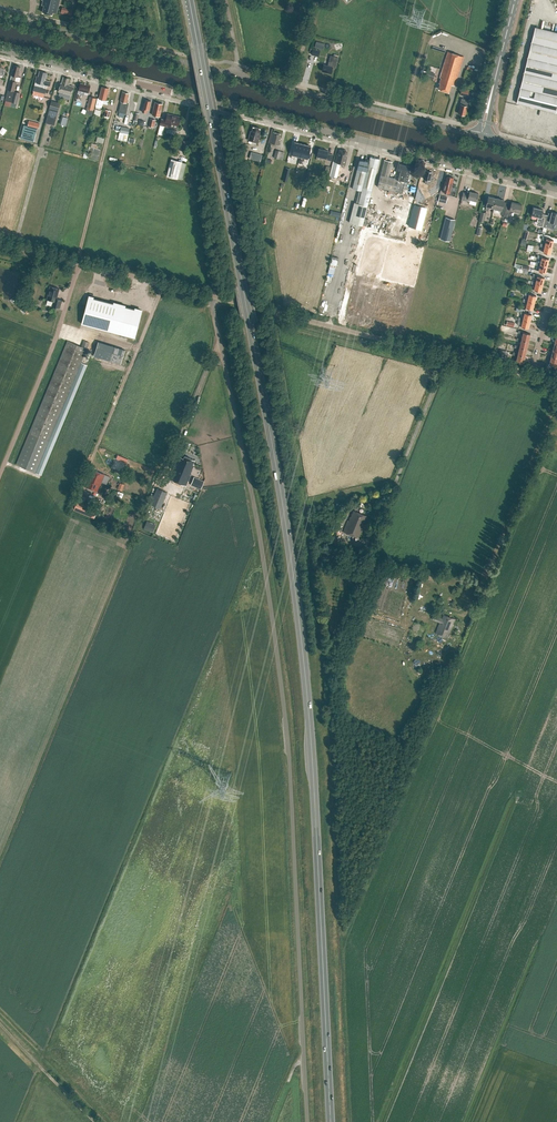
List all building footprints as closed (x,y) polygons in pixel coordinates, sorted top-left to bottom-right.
[(44,5),(42,12),(52,15),(53,12),(57,13),(60,0),(43,0),(42,5),(44,5)] [(73,16),(74,11),(63,8),(62,13),(73,16)] [(556,108),(556,32),(535,27),(517,103),(556,112),(556,108)] [(315,47),(323,49),(325,43),(316,41),(315,47)] [(320,50),(313,48),(313,49),(310,48),(310,52),(312,52),(311,54),(318,56),(320,50)] [(441,78),(439,83),(440,83),(438,89),(449,92),(451,85),(455,86),(464,56),(448,51),(440,77),(441,78)] [(324,64),(322,71),(331,73),(333,66),(336,67),(338,57),(331,55),(330,58),(328,65),(324,64)] [(20,66),(15,65),(14,69),(13,69),(4,105),(11,106),(12,102),(17,103),(20,92),(14,91),(17,82),(15,81),(16,76),(18,76),(19,72),(18,72),(20,66)] [(33,90),(33,94),(44,97),(45,93),(46,88),(42,87),(43,84),(50,86),(51,81),(45,80),(47,73),(40,71),(38,77),(37,76),(35,83),(34,85),(33,90)] [(71,94),(73,86),(69,85),(69,83),(68,82),(69,78),(63,77),(62,83),(61,83),(59,91),(59,92),(59,95),(70,98),(71,94)] [(78,94),(77,98),(76,101),(81,103),(82,100),(80,99),(81,94),(84,95),(85,92),(89,93),(90,85),(80,83),(79,90),(78,90),(77,93),(78,94)] [(101,109),(101,107),(102,103),(107,104),(108,100),(106,99),(109,88),(102,86),(99,98),(98,98),(95,106),(96,106),(94,114),(98,115),(99,112),(100,113),(101,109)] [(469,90),(462,88),(460,94),(468,96),(469,90)] [(121,101),(120,104),(120,108),(124,109),(125,104),(126,105),(129,93),(122,92),(123,92),(120,101),(121,101)] [(94,110),(97,98),(90,96),(87,108),(94,110)] [(460,104),(458,113),(465,115),(467,106),(468,100),(462,98),(460,104)] [(144,103),(142,111),(146,113),(147,109),(149,110),(150,106),(149,106),(151,101),(145,99),(144,103)] [(51,100),(45,122),(54,125),(61,103),(51,100)] [(155,102),(152,115),(160,116),(163,103),(155,102)] [(178,125),(180,117),(167,113),(166,120),(161,119),(160,125),(170,127),(171,128),(176,130),(178,125)] [(59,123),(67,125),(69,117),(61,115),(59,123)] [(24,125),(20,138),(30,140),(33,127),(38,129),(40,123),(29,120),(28,126),(24,125)] [(130,128),(121,126),(119,136),(127,137),(127,134),(128,134),(130,128)] [(259,134),(260,128),(253,126),(251,132),(250,132),(249,139),(248,139),(248,140),(254,141),(253,143),(257,144),(257,142),(258,142),(260,135),(259,134)] [(280,139),(279,139),(280,133),(273,132),(270,143),(279,145),(279,144),(280,139)] [(296,152),(295,155),(297,156),(298,153),(301,154),(304,144),(298,143),(296,152)] [(304,144),(301,154),(305,155),(304,158),(306,158),(307,155),(309,146),(304,144)] [(328,158),(327,160),(332,161),(333,155),(327,153),(328,150),(323,149),(323,148),(320,147),(320,148),(319,148),(317,156),(326,158),(328,158)] [(334,161),(330,175),(337,177),(339,168),(340,163),(345,164),(347,157),(346,157),(347,151),(346,151),(346,150),(344,149),(344,150),(339,149),(338,153),(337,153),(334,162),(334,161)] [(276,150),(274,157),(283,160),(285,152),(276,150)] [(252,151),(251,158),(261,160),(263,154),(252,151)] [(354,202),(349,221),(364,224),(368,206),(371,193),(380,158),(370,156),(370,159),(368,159),(367,163),(359,161),(352,188),(359,190),(356,203),(354,202)] [(178,179),(182,161),(171,158),(167,176),(178,179)] [(396,178),(388,176),(392,161),(384,159),(377,187),(395,191),(402,193),(405,181),(408,181),(410,172),(408,172),(410,166),(400,163),(398,170),(396,178)] [(424,178),(423,179),(426,179),(425,183),(428,184),(430,180),(431,176),(432,172),(425,170),(424,178)] [(453,177),(447,176),(446,181),(445,180),(442,191),(450,193),(451,186),(452,186),(453,182),(452,181),(453,177)] [(463,192),(461,200),(462,200),(464,200),(469,202),(470,199),(477,201),(478,193),(470,191),(469,193),(463,192)] [(493,209),(496,198),(488,196),(485,210),(488,211),(489,208),(493,209)] [(501,211),(500,214),(503,215),(506,204),(503,204),(504,200),(496,198),(493,209),(501,211)] [(504,215),(503,217),(508,218),(510,210),(520,212),(522,204),(511,202),(510,205),(506,204),(503,215),(504,215)] [(538,217),(536,225),(543,227),(546,214),(542,213),(543,209),(533,207),(532,215),(538,217)] [(543,227),(551,229),(553,222),(556,223),(556,213),(552,212),(551,216),(546,214),(543,227)] [(446,217),(440,239),(450,241),(455,219),(451,219),(446,217)] [(542,237),(542,239),(546,240),(545,245),(552,247),(553,240),(547,238),(542,237)] [(541,243),(540,246),(544,247),(543,252),(550,254),(552,247),(545,245),(541,243)] [(538,255),(537,258),(541,259),(540,263),(540,264),(547,265),(549,259),(542,257),(538,255)] [(333,256),(329,273),(335,274),(339,257),(333,256)] [(540,266),(538,271),(545,273),(547,265),(540,264),(540,263),(536,262),(535,265),(540,266)] [(536,283),(542,284),(544,277),(537,276),(538,275),(533,274),(532,277),(537,278),(536,282),(536,283)] [(535,284),(534,290),(541,291),(542,284),(536,283),(536,282),(531,281),(531,283),(535,284)] [(50,286),(47,299),(53,301),(52,306),(60,308),(62,300),(57,299),(59,289),(50,286)] [(529,296),(528,300),(527,301),(534,302),(536,295),(529,294),(529,293),(525,292),(524,294),(529,296)] [(89,296),(82,323),(135,337),(142,310),(95,298),(89,296)] [(15,303),(20,309),(24,305),(19,299),(15,303)] [(523,299),(523,301),(527,302),(526,308),(532,309),(534,302),(527,301),(528,300),(523,299)] [(523,319),(530,321),(531,314),(525,313),(525,312),(520,311),(520,313),(524,314),(523,319)] [(522,321),(521,326),(528,328),(530,321),(523,319),(519,318),(518,320),(522,321)] [(508,333),(510,326),(502,325),(501,331),(508,333)] [(513,333),(512,337),(517,338),(521,339),(528,341),(530,334),(523,332),(518,330),(518,333),(523,334),(522,335),(513,333)] [(517,338),(516,340),(521,341),(520,346),(520,347),(527,348),(528,341),(521,339),(517,338)] [(30,432),(16,464),(41,475),(87,365),(81,362),(87,349),(87,348),(89,342),(84,340),(82,346),(67,340),(30,432)] [(98,341),(95,352),(94,356),(121,364),(125,350),(98,341)] [(520,347),(520,346),(515,345),(514,347),(519,349),(518,353),(518,354),(525,356),(527,348),(520,347)] [(512,355),(517,356),(516,361),(523,363),(525,356),(518,354),(518,353),(513,352),(512,355)] [(185,440),(180,450),(187,452),(191,443),(185,440)] [(179,456),(169,478),(186,485),(192,470),(191,470),(193,466),(192,465),(194,460),(185,456),(184,458),(179,456)] [(85,485),(85,486),(98,491),(105,474),(93,469),(93,471),(90,470),(84,485),(85,485)] [(194,477),(191,484),(201,489),(204,481),(194,477)] [(157,488),(150,504),(161,508),(168,492),(157,488)] [(73,510),(94,518),(98,508),(77,500),(73,510)] [(350,517),(348,521),(348,520),(343,532),(359,538),(363,526),(362,526),(363,523),(364,524),(367,516),(354,510),(351,517),(350,517)] [(432,619),(440,622),(435,633),(448,637),(455,619),(444,614),(442,618),(434,615),(432,619)]
